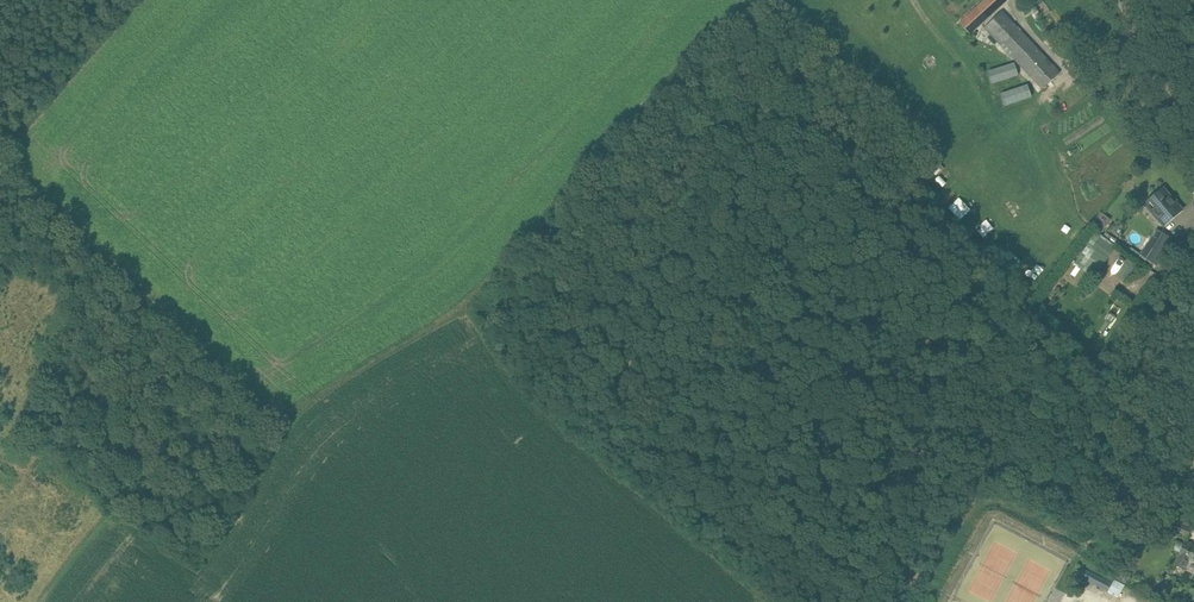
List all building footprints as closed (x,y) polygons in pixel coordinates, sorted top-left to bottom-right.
[(978,6),(989,17),(1007,0),(985,0),(978,6)] [(1066,17),(1056,8),(1051,14),(1061,23),(1066,17)] [(1060,72),(1002,11),(985,28),(1042,90),(1060,72)] [(994,59),(988,64),(997,76),(989,82),(994,90),(1014,75),(1007,67),(1002,70),(994,59)] [(1163,188),(1145,204),(1164,226),(1182,210),(1163,188)] [(1100,234),(1103,230),(1110,219),(1101,213),(1101,212),(1090,227),(1091,227),(1097,231),(1100,234)] [(1157,230),(1141,254),(1157,264),(1173,240),(1157,230)] [(1076,262),(1097,276),(1117,246),(1096,232),(1076,262)] [(1128,259),(1118,277),(1127,282),(1137,264),(1128,259)] [(1105,321),(1098,331),(1103,334),(1110,324),(1111,325),(1116,318),(1115,316),(1111,313),(1109,313),(1104,320),(1105,321)] [(1190,528),(1155,514),(1152,521),(1188,535),(1190,528)] [(1185,541),(1174,565),(1184,569),(1189,559),(1193,561),(1193,545),(1185,541)] [(1133,569),(1123,563),(1117,574),(1128,579),(1133,569)] [(1085,568),(1081,578),(1108,591),(1113,582),(1085,568)] [(1124,586),(1114,580),(1113,582),(1108,591),(1119,597),(1124,586)]
